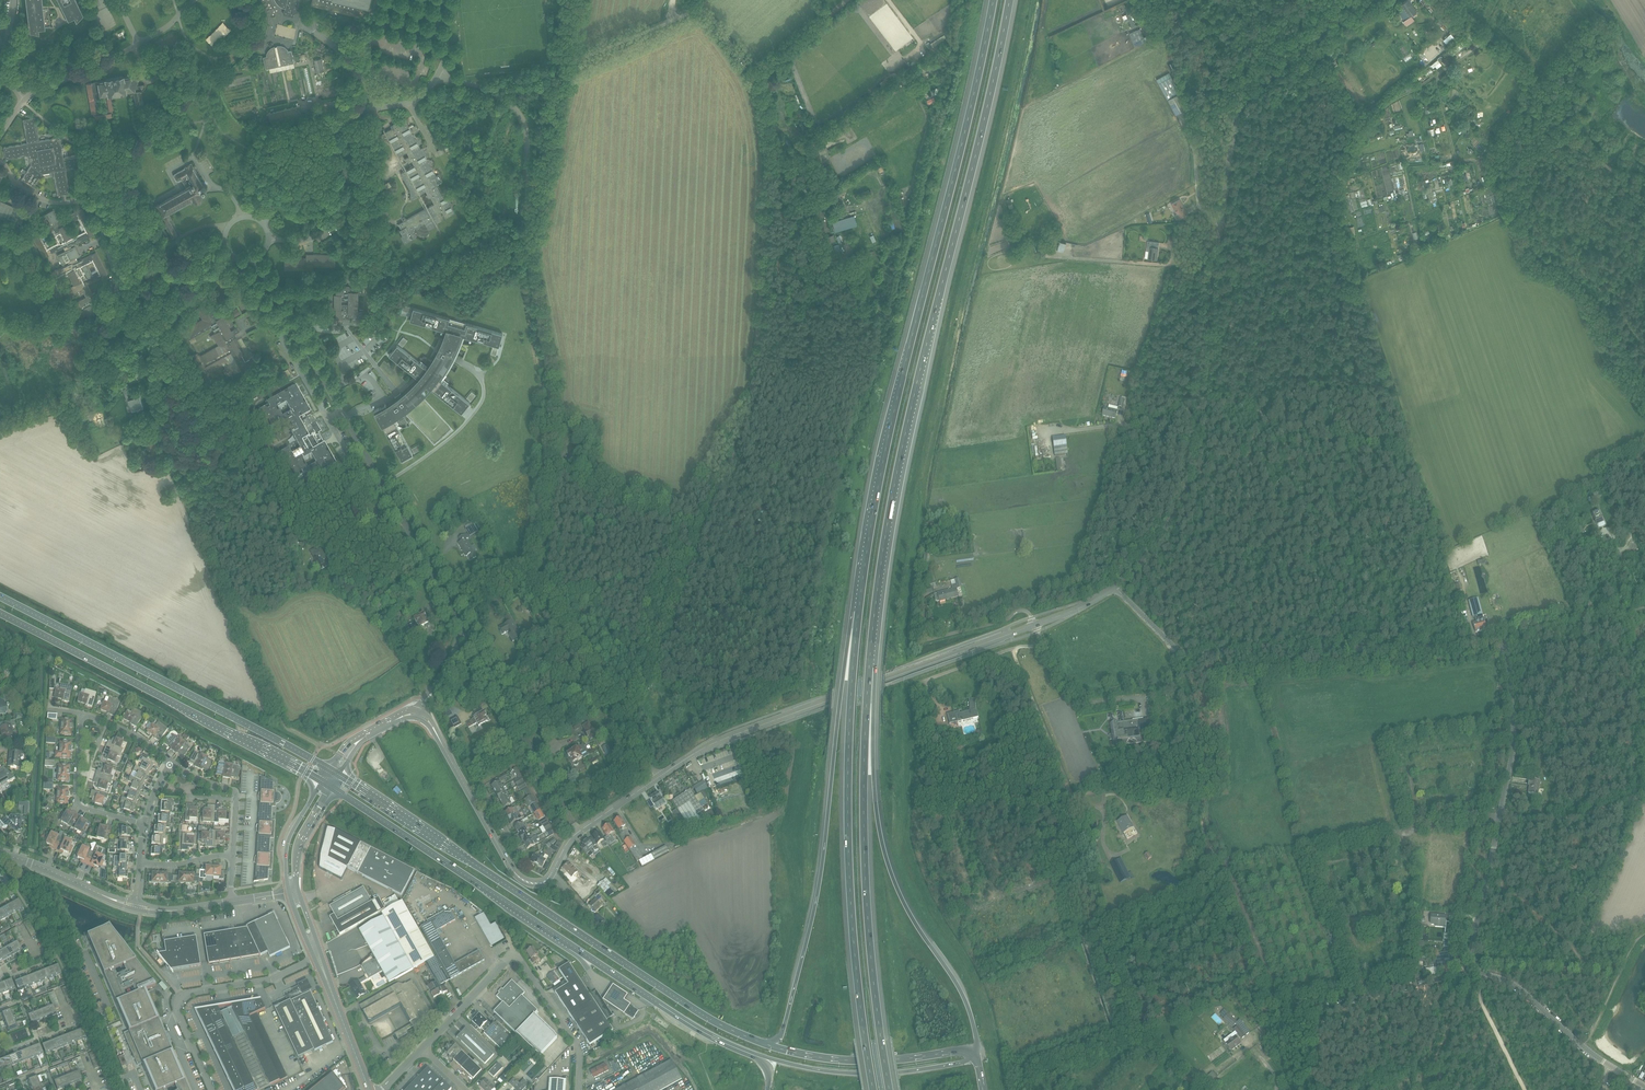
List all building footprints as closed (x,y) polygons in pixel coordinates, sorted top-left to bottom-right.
[(29,31),(39,33),(38,28),(45,28),(42,0),(25,0),(29,31)] [(68,20),(74,17),(76,21),(83,14),(76,0),(58,0),(68,20)] [(277,0),(278,2),(279,3),(281,4),(283,6),(284,6),(285,7),(283,14),(294,17),(295,12),(298,11),(298,12),(299,12),(301,0),(303,0),(277,0)] [(311,5),(366,19),(370,0),(312,0),(311,5)] [(1401,4),(1405,9),(1399,13),(1405,20),(1417,12),(1410,1),(1411,1),(1411,0),(1407,0),(1401,4)] [(1470,33),(1465,37),(1449,50),(1453,55),(1474,37),(1470,33)] [(1142,38),(1132,42),(1135,49),(1145,45),(1142,38)] [(267,56),(263,57),(266,70),(294,64),(292,51),(288,52),(288,51),(288,50),(287,49),(286,48),(284,47),(283,46),(281,46),(279,46),(277,46),(275,47),(275,46),(274,47),(272,47),(270,48),(269,49),(268,50),(268,51),(267,53),(267,54),(266,55),(267,55),(267,56)] [(321,58),(314,60),(317,73),(324,72),(321,58)] [(1433,71),(1440,65),(1437,63),(1430,69),(1433,71)] [(1157,80),(1176,115),(1188,108),(1180,92),(1170,73),(1157,80)] [(112,117),(112,112),(110,112),(110,111),(114,110),(112,99),(111,96),(110,97),(110,95),(133,91),(135,103),(133,103),(134,108),(144,106),(143,101),(140,90),(141,90),(141,86),(142,86),(143,86),(143,85),(143,84),(143,83),(142,83),(138,84),(137,76),(137,74),(132,74),(133,75),(123,77),(123,76),(105,80),(98,82),(86,84),(92,114),(96,113),(96,115),(95,115),(95,120),(112,117)] [(269,114),(272,128),(302,120),(299,107),(269,114)] [(53,172),(56,188),(57,195),(70,193),(66,170),(89,166),(87,153),(63,157),(62,148),(64,147),(63,144),(61,144),(60,137),(40,141),(35,117),(23,120),(27,143),(4,147),(6,160),(30,156),(31,166),(22,179),(33,188),(43,174),(53,172)] [(427,207),(427,208),(407,219),(406,218),(405,218),(406,220),(398,224),(401,229),(400,230),(402,234),(402,235),(401,237),(402,238),(405,244),(413,239),(414,239),(417,238),(413,230),(425,223),(429,230),(435,227),(434,225),(436,224),(437,226),(438,225),(437,224),(455,213),(446,197),(444,198),(437,185),(443,182),(439,174),(436,176),(425,156),(427,154),(423,147),(421,148),(405,119),(403,120),(402,121),(399,120),(398,121),(396,122),(397,122),(391,126),(392,128),(385,132),(384,130),(383,130),(385,132),(380,135),(381,136),(382,137),(384,139),(385,140),(386,141),(389,140),(399,157),(407,152),(409,156),(405,159),(405,160),(406,161),(408,162),(409,162),(409,163),(412,161),(414,166),(406,170),(406,169),(406,170),(401,173),(410,190),(409,191),(410,192),(411,194),(410,196),(411,198),(412,199),(420,195),(421,195),(420,194),(426,191),(427,194),(426,195),(426,196),(427,196),(428,197),(429,198),(429,199),(431,198),(434,204),(428,208),(427,207)] [(363,168),(350,165),(339,162),(337,173),(361,179),(363,168)] [(190,165),(186,166),(187,167),(186,168),(185,167),(185,168),(174,174),(174,176),(176,181),(179,181),(182,179),(187,188),(154,206),(173,239),(178,236),(167,217),(196,201),(197,202),(198,203),(203,200),(204,199),(203,197),(205,196),(205,194),(204,191),(206,189),(207,189),(207,188),(207,187),(207,186),(207,185),(206,185),(205,185),(204,185),(192,164),(190,165)] [(823,175),(826,185),(833,183),(829,173),(823,175)] [(1175,215),(1177,219),(1185,215),(1183,211),(1186,210),(1180,199),(1172,204),(1177,214),(1175,215)] [(20,227),(26,212),(0,201),(0,218),(20,227)] [(78,256),(74,247),(72,248),(71,246),(88,237),(86,233),(88,232),(88,233),(90,237),(95,234),(82,208),(78,210),(56,221),(55,220),(57,219),(53,211),(46,214),(50,222),(52,222),(53,224),(32,235),(44,258),(64,248),(65,251),(59,255),(63,264),(67,262),(68,264),(51,272),(53,276),(52,277),(50,273),(45,276),(58,302),(82,289),(86,297),(72,304),(80,318),(87,314),(88,315),(95,312),(95,313),(103,309),(95,292),(92,294),(88,285),(107,275),(96,252),(78,261),(76,257),(78,256)] [(150,237),(154,245),(162,241),(157,233),(150,237)] [(1158,253),(1158,248),(1156,248),(1157,242),(1159,243),(1159,242),(1148,241),(1146,251),(1149,251),(1148,258),(1157,260),(1157,254),(1157,253),(1158,253)] [(1056,254),(1063,256),(1066,246),(1059,245),(1056,254)] [(314,274),(317,274),(317,267),(335,267),(335,261),(338,261),(338,266),(355,266),(355,259),(351,259),(351,255),(338,255),(338,259),(335,259),(335,254),(306,254),(306,258),(285,258),(284,270),(314,270),(314,274)] [(27,266),(30,272),(40,267),(37,261),(27,266)] [(347,288),(344,288),(344,286),(336,286),(336,295),(334,295),(334,310),(336,310),(336,319),(343,319),(343,317),(346,317),(346,319),(350,319),(350,317),(352,317),(352,321),(364,321),(363,312),(358,312),(358,293),(364,293),(364,284),(352,284),(352,288),(350,288),(350,286),(347,286),(347,288)] [(217,303),(220,301),(217,295),(207,300),(211,307),(206,309),(203,304),(197,308),(203,319),(183,330),(186,337),(187,336),(189,340),(212,327),(215,333),(213,334),(219,345),(201,356),(201,355),(200,356),(201,356),(200,355),(199,355),(198,355),(197,353),(193,355),(205,378),(209,376),(209,375),(210,374),(209,373),(210,372),(210,373),(210,372),(224,365),(226,368),(224,370),(228,379),(233,376),(232,374),(234,372),(235,373),(241,369),(241,368),(243,367),(245,371),(258,363),(254,356),(250,358),(250,359),(245,362),(242,356),(243,355),(232,336),(234,335),(233,335),(240,331),(238,327),(237,327),(238,327),(231,331),(223,316),(218,319),(215,313),(221,310),(217,303)] [(232,311),(235,316),(240,313),(238,308),(232,311)] [(396,399),(386,405),(386,404),(374,411),(401,460),(413,454),(393,418),(410,406),(425,392),(422,389),(426,385),(462,413),(470,403),(441,380),(454,359),(463,336),(499,346),(503,334),(413,308),(410,321),(446,331),(437,350),(426,368),(397,345),(389,355),(418,378),(402,394),(401,393),(395,397),(396,399)] [(129,387),(126,381),(119,386),(123,391),(125,390),(127,389),(129,387)] [(314,417),(313,417),(312,414),(297,388),(267,404),(269,407),(260,412),(270,430),(282,423),(284,426),(287,424),(301,451),(293,456),(289,450),(281,455),(295,481),(307,475),(310,480),(337,465),(325,445),(319,433),(322,432),(318,425),(315,420),(316,420),(314,417)] [(140,396),(135,398),(130,399),(134,410),(144,407),(140,396)] [(1104,407),(1104,410),(1102,415),(1116,419),(1116,416),(1117,416),(1117,415),(1118,410),(1114,409),(1114,407),(1109,405),(1109,408),(1104,407)] [(1065,435),(1052,437),(1054,448),(1067,446),(1065,435)] [(145,438),(147,448),(156,445),(154,439),(149,440),(148,437),(145,438)] [(156,445),(147,448),(149,454),(148,454),(149,459),(156,457),(155,452),(157,452),(156,445)] [(1592,514),(1594,519),(1596,524),(1604,521),(1599,511),(1592,514)] [(465,528),(470,536),(477,532),(473,524),(465,528)] [(458,543),(460,545),(466,556),(469,554),(472,559),(476,557),(466,539),(468,538),(466,534),(459,538),(461,542),(458,543)] [(329,565),(321,549),(316,551),(315,549),(311,551),(320,570),(329,565)] [(945,599),(947,599),(958,596),(956,588),(957,588),(956,584),(952,585),(953,589),(934,594),(936,600),(937,601),(939,601),(940,605),(941,604),(940,601),(945,599),(945,600),(945,599)] [(1485,624),(1484,620),(1479,601),(1469,604),(1473,617),(1475,616),(1476,622),(1473,623),(1474,627),(1475,626),(1476,628),(1475,628),(1476,632),(1487,629),(1486,629),(1489,628),(1488,623),(1485,624)] [(424,613),(414,619),(417,624),(415,625),(417,629),(419,628),(424,625),(426,628),(429,626),(428,623),(426,619),(428,618),(427,616),(426,617),(424,613)] [(509,634),(513,641),(521,637),(509,615),(509,616),(506,617),(505,617),(508,623),(507,624),(507,623),(499,628),(501,631),(500,631),(502,634),(504,633),(504,634),(505,633),(510,630),(512,632),(509,634)] [(406,630),(409,635),(413,633),(412,632),(415,631),(412,626),(410,628),(409,628),(406,630)] [(64,701),(69,702),(72,687),(60,684),(59,690),(56,689),(55,698),(64,699),(64,701)] [(87,706),(92,707),(97,692),(85,689),(84,694),(80,694),(78,701),(88,704),(87,706)] [(110,715),(114,716),(120,702),(109,698),(107,703),(104,702),(101,709),(110,713),(110,715)] [(5,715),(6,713),(8,709),(7,709),(8,706),(9,705),(8,704),(7,704),(5,702),(2,699),(1,700),(0,699),(0,715),(5,715)] [(975,699),(969,699),(969,711),(960,713),(959,711),(947,713),(950,724),(950,723),(957,722),(958,723),(961,722),(962,722),(962,721),(978,717),(976,709),(975,710),(975,699)] [(132,723),(132,725),(136,727),(143,713),(133,708),(130,713),(127,711),(124,719),(132,723)] [(466,723),(469,727),(474,725),(477,723),(479,726),(488,721),(491,720),(488,715),(486,716),(484,712),(474,717),(474,718),(471,720),(472,721),(470,722),(470,721),(466,723)] [(449,719),(454,728),(461,724),(457,715),(449,719)] [(932,723),(931,717),(924,718),(926,725),(932,723)] [(1151,740),(1149,718),(1110,723),(1112,735),(1111,735),(1109,737),(1110,740),(1112,740),(1113,745),(1130,743),(1130,744),(1133,744),(1132,743),(1151,740)] [(65,719),(61,719),(61,734),(64,734),(67,735),(67,734),(71,734),(71,729),(72,729),(72,725),(71,725),(72,719),(68,719),(65,719)] [(2,736),(3,742),(14,740),(13,736),(11,727),(15,726),(14,720),(4,722),(5,726),(0,727),(1,732),(2,731),(3,735),(2,736)] [(152,724),(147,731),(155,737),(154,738),(158,741),(168,729),(158,722),(155,726),(152,724)] [(590,736),(592,739),(596,737),(588,722),(584,725),(586,730),(585,731),(588,737),(590,736)] [(170,749),(173,751),(182,740),(179,738),(178,739),(173,735),(174,735),(173,734),(172,736),(170,735),(169,735),(166,738),(168,741),(166,743),(171,747),(170,749)] [(107,743),(106,747),(121,753),(123,749),(120,748),(123,742),(114,738),(112,739),(110,744),(107,743)] [(182,740),(173,751),(176,753),(177,752),(183,757),(190,748),(189,748),(184,744),(185,743),(182,740)] [(56,756),(59,757),(63,757),(66,758),(66,757),(69,757),(70,752),(71,748),(70,748),(70,742),(60,742),(59,752),(56,752),(56,756)] [(572,751),(567,754),(570,759),(572,764),(573,763),(574,765),(576,766),(578,765),(578,763),(577,761),(582,758),(579,753),(582,751),(584,750),(585,748),(583,746),(581,745),(580,746),(579,746),(576,748),(572,750),(572,751)] [(607,745),(602,748),(607,757),(613,754),(607,745)] [(9,766),(19,767),(21,754),(25,755),(25,748),(16,747),(16,752),(10,751),(9,758),(10,759),(10,762),(9,761),(9,766)] [(121,753),(106,747),(104,751),(107,752),(105,757),(106,759),(114,762),(117,756),(120,757),(121,753)] [(195,766),(198,768),(204,755),(201,754),(200,755),(194,752),(195,752),(194,752),(189,762),(195,765),(195,766)] [(143,763),(140,768),(149,774),(149,773),(150,771),(151,771),(152,769),(152,768),(154,765),(154,764),(147,760),(148,757),(149,758),(149,757),(142,753),(138,761),(143,763)] [(204,755),(198,768),(201,770),(202,768),(208,771),(213,761),(213,762),(207,759),(208,757),(204,755)] [(223,777),(226,778),(229,764),(225,763),(223,762),(221,761),(219,762),(216,774),(223,775),(223,777)] [(62,780),(64,780),(68,780),(68,775),(69,775),(69,771),(69,765),(65,765),(65,764),(63,764),(63,765),(59,765),(58,780),(62,780)] [(229,764),(226,778),(230,778),(230,777),(237,778),(239,767),(232,766),(233,765),(229,764)] [(137,773),(135,778),(144,783),(145,780),(146,780),(147,778),(147,777),(148,774),(149,774),(140,768),(135,765),(133,771),(137,773)] [(7,782),(9,781),(7,779),(13,776),(3,766),(0,769),(0,773),(0,786),(7,782)] [(97,771),(95,775),(112,780),(113,776),(110,775),(112,769),(103,766),(101,767),(100,772),(97,771)] [(521,775),(527,773),(525,766),(518,768),(521,775)] [(133,783),(130,788),(140,792),(141,790),(142,789),(143,787),(142,786),(144,783),(135,778),(126,774),(125,777),(129,779),(128,781),(133,783)] [(112,780),(95,775),(94,780),(97,780),(96,785),(97,788),(105,790),(107,784),(111,784),(112,780)] [(253,881),(253,882),(259,881),(264,882),(264,880),(268,879),(269,869),(271,869),(272,853),(270,853),(271,838),(273,838),(274,821),(272,821),(272,806),(275,806),(275,804),(278,803),(280,801),(281,798),(280,796),(278,793),(276,793),(276,790),(273,790),(274,782),(260,775),(259,775),(261,776),(255,881),(253,881)] [(514,781),(517,786),(524,782),(521,777),(514,781)] [(1406,779),(1398,780),(1399,788),(1407,787),(1406,779)] [(1528,793),(1538,795),(1540,780),(1531,779),(1531,780),(1529,779),(1528,785),(1530,785),(1529,786),(1531,786),(1530,788),(1529,788),(1528,793)] [(491,785),(495,791),(505,785),(505,784),(502,786),(501,784),(500,784),(499,781),(491,785)] [(693,787),(696,791),(697,793),(707,788),(702,781),(693,787)] [(524,782),(517,786),(520,790),(526,786),(524,782)] [(495,791),(497,796),(505,792),(503,790),(504,789),(503,788),(506,786),(505,785),(495,791)] [(128,794),(127,799),(137,802),(136,802),(137,800),(138,799),(139,797),(139,796),(140,793),(140,792),(130,788),(126,786),(124,792),(128,794)] [(62,788),(62,787),(59,787),(59,788),(57,787),(57,802),(60,802),(60,803),(63,803),(67,803),(67,797),(68,797),(68,793),(67,793),(68,788),(62,788)] [(672,801),(690,827),(707,816),(690,789),(672,801)] [(107,799),(108,795),(91,790),(90,794),(93,795),(92,800),(93,802),(102,805),(103,798),(107,799)] [(497,796),(501,802),(511,797),(511,795),(508,797),(507,795),(506,795),(505,792),(497,796)] [(664,803),(663,801),(657,793),(654,794),(653,795),(652,795),(650,796),(650,797),(649,798),(656,808),(664,803)] [(532,795),(530,796),(530,795),(524,799),(525,799),(524,799),(528,807),(530,806),(536,802),(532,795)] [(127,799),(122,797),(120,803),(121,803),(120,804),(121,808),(122,809),(123,809),(134,813),(134,812),(133,812),(134,810),(135,809),(136,807),(135,806),(136,803),(137,803),(137,802),(127,799)] [(511,797),(501,802),(504,808),(514,802),(512,798),(511,797)] [(161,801),(161,807),(160,812),(170,813),(172,813),(172,806),(173,806),(173,801),(171,801),(172,799),(163,798),(162,801),(161,801)] [(540,810),(536,802),(530,806),(534,813),(540,810)] [(185,821),(189,821),(196,821),(197,809),(195,807),(190,807),(190,804),(186,804),(185,821)] [(203,822),(214,822),(215,805),(210,805),(210,808),(205,808),(203,810),(203,822)] [(214,822),(218,823),(218,819),(229,820),(229,813),(226,813),(226,811),(224,809),(219,809),(219,806),(215,805),(214,822)] [(505,812),(508,818),(518,812),(515,806),(505,812)] [(545,817),(540,810),(534,813),(539,821),(545,817)] [(61,821),(71,827),(77,815),(74,813),(73,815),(67,811),(65,814),(63,812),(61,817),(63,818),(61,821)] [(158,818),(158,823),(166,823),(166,824),(169,824),(170,813),(160,812),(160,818),(158,818)] [(518,812),(508,818),(511,824),(522,818),(518,812)] [(3,829),(5,829),(6,829),(7,828),(7,827),(7,826),(10,826),(15,832),(21,832),(21,823),(24,823),(24,818),(16,817),(16,815),(11,815),(7,818),(6,817),(7,818),(2,822),(0,820),(0,826),(3,829)] [(77,815),(71,827),(81,832),(83,829),(85,830),(87,826),(85,825),(86,822),(80,819),(81,817),(77,815)] [(1117,821),(1127,839),(1138,834),(1127,815),(1117,821)] [(620,835),(629,849),(636,845),(630,837),(628,838),(622,829),(623,829),(622,827),(625,825),(620,817),(614,821),(617,826),(617,827),(619,831),(620,831),(621,834),(620,835)] [(676,821),(682,831),(686,829),(680,819),(676,821)] [(154,829),(154,833),(154,834),(165,834),(166,828),(169,828),(169,824),(166,824),(166,823),(158,823),(156,823),(156,829),(154,829)] [(514,827),(518,832),(530,825),(529,824),(527,825),(526,824),(523,826),(521,823),(514,827)] [(551,829),(547,823),(543,826),(545,829),(542,831),(543,833),(546,831),(551,829)] [(609,845),(615,841),(611,834),(614,832),(608,824),(603,828),(606,833),(605,833),(607,836),(604,838),(609,845)] [(518,834),(520,838),(528,834),(526,831),(527,831),(526,829),(528,828),(529,828),(531,827),(530,825),(518,832),(518,834)] [(99,829),(97,828),(96,833),(98,833),(97,837),(108,840),(112,827),(107,826),(107,828),(100,826),(99,829)] [(118,829),(118,836),(119,836),(119,840),(128,840),(128,834),(130,835),(130,830),(118,829)] [(328,858),(401,896),(414,870),(361,843),(335,829),(328,858)] [(208,847),(212,847),(213,830),(209,830),(209,833),(202,833),(201,842),(203,844),(208,844),(208,847)] [(213,830),(212,847),(217,848),(217,845),(222,845),(224,843),(225,831),(213,830)] [(591,836),(597,845),(600,842),(604,847),(607,845),(598,832),(595,834),(594,834),(592,835),(592,836),(591,836)] [(52,848),(56,850),(61,838),(51,833),(49,836),(47,835),(45,840),(47,841),(46,843),(53,846),(52,848)] [(151,845),(153,845),(153,844),(163,845),(163,838),(166,838),(166,834),(165,834),(154,834),(154,833),(153,833),(153,840),(152,840),(151,845)] [(191,848),(193,846),(194,834),(182,833),(181,850),(186,851),(186,848),(191,848)] [(523,842),(524,843),(538,835),(538,834),(536,835),(534,836),(533,835),(529,837),(528,834),(520,838),(522,842),(523,842)] [(535,839),(536,840),(540,838),(538,835),(524,843),(527,849),(534,845),(532,842),(533,842),(532,840),(535,839)] [(61,838),(56,850),(60,852),(61,850),(67,853),(68,850),(70,851),(72,847),(70,846),(72,842),(61,838)] [(117,850),(129,851),(129,846),(128,846),(128,840),(119,840),(115,839),(114,843),(118,843),(117,850)] [(595,849),(591,844),(587,839),(582,843),(584,845),(580,848),(586,855),(587,854),(589,857),(593,854),(595,856),(600,851),(597,847),(595,849)] [(153,844),(153,845),(152,851),(151,851),(151,855),(162,856),(163,849),(165,849),(165,845),(163,845),(153,844)] [(669,852),(666,845),(651,853),(651,854),(639,861),(642,867),(654,860),(669,852)] [(92,852),(82,847),(80,851),(78,850),(76,854),(78,855),(77,857),(84,860),(83,862),(87,864),(92,852)] [(103,856),(92,852),(87,864),(91,866),(92,864),(98,867),(99,865),(101,866),(103,861),(101,860),(103,856)] [(531,862),(536,865),(542,854),(541,853),(539,856),(538,855),(537,856),(534,854),(531,862)] [(542,854),(536,865),(542,868),(548,856),(542,853),(542,854)] [(114,856),(114,863),(116,863),(115,867),(126,868),(127,862),(128,862),(128,857),(114,856)] [(1131,877),(1121,858),(1110,863),(1120,883),(1131,877)] [(563,868),(572,877),(577,871),(570,864),(569,864),(568,863),(563,868)] [(200,870),(199,877),(199,878),(206,878),(206,876),(213,877),(213,867),(210,867),(210,866),(207,866),(207,867),(206,867),(206,871),(200,870)] [(216,867),(213,867),(213,877),(219,877),(219,879),(223,879),(224,871),(223,872),(220,871),(220,867),(219,867),(219,866),(216,866),(216,867)] [(113,871),(116,871),(116,878),(127,878),(127,874),(126,873),(126,868),(115,867),(113,867),(113,871)] [(148,882),(159,883),(160,873),(157,873),(157,872),(154,872),(154,873),(153,873),(153,875),(149,874),(148,882)] [(179,883),(186,883),(186,874),(183,874),(183,873),(180,872),(180,873),(179,873),(179,876),(173,876),(172,884),(179,884),(179,883)] [(159,883),(172,884),(173,876),(167,875),(167,874),(166,874),(166,873),(163,873),(163,874),(160,873),(159,883)] [(186,874),(186,883),(192,884),(192,885),(199,885),(199,878),(199,877),(196,877),(196,874),(192,874),(193,873),(189,873),(189,874),(186,874)] [(597,886),(608,898),(614,892),(603,880),(597,886)] [(330,906),(334,915),(337,919),(333,922),(338,932),(336,933),(338,936),(385,909),(379,898),(372,902),(364,887),(330,906)] [(589,905),(595,911),(604,903),(598,896),(589,905)] [(23,907),(18,898),(12,902),(17,911),(23,907)] [(359,930),(373,954),(397,940),(418,929),(402,901),(381,913),(383,916),(359,930)] [(17,911),(12,902),(6,905),(11,914),(17,911)] [(11,914),(6,905),(1,908),(6,917),(11,914)] [(470,916),(467,908),(462,910),(465,918),(470,916)] [(421,926),(448,974),(451,979),(484,960),(479,950),(455,964),(436,930),(440,927),(441,928),(455,920),(450,910),(421,926)] [(476,917),(475,918),(476,917),(493,946),(504,939),(506,938),(496,922),(491,925),(484,913),(484,912),(484,913),(483,913),(476,917)] [(290,947),(274,913),(269,916),(247,926),(248,928),(260,955),(268,952),(270,957),(290,947)] [(598,915),(594,919),(599,924),(604,920),(598,915)] [(1435,926),(1445,926),(1446,916),(1432,915),(1431,923),(1435,923),(1435,926)] [(125,946),(109,925),(87,935),(125,1023),(128,1031),(124,1033),(137,1065),(142,1063),(154,1089),(189,1089),(146,990),(156,985),(125,946)] [(1336,926),(1331,928),(1327,929),(1329,936),(1328,936),(1331,943),(1332,943),(1334,949),(1344,946),(1342,941),(1340,940),(1339,940),(1337,933),(1338,931),(1336,926)] [(260,955),(248,928),(204,936),(209,964),(261,956),(260,955)] [(397,940),(373,954),(375,959),(363,966),(367,973),(367,975),(369,979),(382,971),(389,983),(435,957),(418,928),(418,929),(397,940)] [(1267,931),(1260,934),(1262,939),(1269,937),(1267,931)] [(201,965),(197,937),(165,942),(166,953),(159,954),(158,952),(157,953),(167,966),(167,967),(167,968),(167,969),(168,969),(169,970),(170,969),(173,972),(171,969),(190,966),(190,967),(201,965)] [(22,949),(19,944),(17,941),(17,940),(11,944),(16,953),(22,949)] [(16,953),(11,944),(5,947),(10,956),(16,953)] [(5,947),(0,950),(0,951),(4,959),(10,956),(5,947)] [(533,962),(536,960),(534,957),(538,955),(533,947),(526,951),(531,959),(531,958),(533,962)] [(425,963),(435,981),(437,980),(440,985),(443,984),(449,980),(436,957),(425,963)] [(613,1030),(607,1020),(590,995),(569,963),(559,970),(568,984),(555,993),(590,1046),(613,1030)] [(61,973),(58,964),(51,966),(55,976),(61,973)] [(55,976),(51,966),(45,969),(49,978),(55,976)] [(49,978),(45,969),(39,971),(43,981),(49,978)] [(43,981),(39,971),(33,973),(37,983),(43,981)] [(547,976),(547,977),(553,984),(559,980),(553,971),(547,976)] [(37,983),(33,973),(27,976),(31,985),(37,983)] [(31,985),(27,976),(21,978),(24,988),(31,985)] [(351,985),(355,992),(354,993),(357,998),(359,997),(361,999),(370,994),(368,991),(365,993),(360,984),(367,980),(365,977),(351,985)] [(11,978),(5,981),(8,990),(15,988),(11,978)] [(24,988),(21,978),(14,981),(18,990),(24,988)] [(167,989),(171,987),(165,979),(161,982),(167,989)] [(366,1002),(360,1005),(360,1006),(369,1022),(401,1004),(404,1010),(403,1010),(404,1010),(407,1016),(410,1021),(410,1022),(412,1025),(418,1021),(418,1020),(421,1019),(422,1020),(431,1015),(412,980),(403,986),(400,988),(397,984),(377,995),(377,996),(372,999),(371,999),(366,1002)] [(437,980),(435,981),(436,982),(427,987),(430,991),(432,990),(435,997),(440,994),(439,993),(441,992),(443,994),(447,992),(443,984),(440,985),(437,980)] [(500,1005),(493,1012),(516,1033),(540,1056),(557,1038),(554,1033),(535,1015),(538,1012),(537,1011),(522,996),(525,993),(512,980),(502,990),(502,992),(501,994),(500,993),(496,996),(503,1002),(503,1005),(500,1005)] [(5,981),(0,983),(0,987),(2,993),(8,990),(5,981)] [(275,1008),(298,1057),(314,1050),(315,1051),(333,1042),(324,1022),(325,1022),(310,990),(311,990),(307,982),(292,989),(294,992),(285,996),(288,1002),(275,1008)] [(447,991),(453,988),(450,983),(445,986),(447,991)] [(624,1014),(630,1005),(623,1001),(627,994),(613,985),(603,1000),(624,1014)] [(613,1016),(596,991),(594,992),(590,995),(607,1020),(610,1018),(613,1016)] [(262,1001),(232,1006),(269,1086),(288,1077),(257,1013),(266,1009),(262,1001)] [(56,1014),(54,1008),(53,1005),(53,1004),(46,1007),(50,1016),(56,1014)] [(630,1005),(624,1014),(632,1019),(638,1011),(630,1005)] [(50,1016),(46,1007),(40,1009),(44,1019),(50,1016)] [(218,1008),(206,1010),(204,1011),(203,1012),(202,1013),(201,1015),(201,1016),(201,1018),(202,1020),(235,1089),(258,1089),(218,1008)] [(1,1013),(4,1019),(13,1016),(11,1009),(1,1013)] [(44,1019),(40,1009),(34,1012),(38,1021),(44,1019)] [(1223,1019),(1233,1027),(1239,1019),(1235,1015),(1233,1017),(1224,1010),(1220,1014),(1224,1018),(1223,1019)] [(38,1021),(34,1012),(28,1014),(31,1024),(38,1021)] [(478,1015),(475,1017),(476,1018),(472,1022),(473,1022),(471,1025),(481,1035),(484,1033),(491,1025),(479,1014),(478,1015)] [(16,1022),(13,1016),(4,1019),(6,1026),(16,1022)] [(18,1028),(16,1022),(6,1026),(9,1032),(18,1028)] [(494,1023),(491,1025),(484,1033),(504,1052),(513,1041),(494,1023)] [(1165,1029),(1163,1026),(1154,1033),(1158,1037),(1166,1046),(1168,1044),(1162,1038),(1164,1037),(1163,1035),(1169,1029),(1167,1027),(1165,1029)] [(1245,1036),(1237,1026),(1234,1029),(1237,1033),(1233,1036),(1231,1034),(1223,1039),(1226,1043),(1232,1050),(1241,1043),(1238,1040),(1241,1038),(1242,1039),(1245,1036)] [(89,1036),(85,1027),(79,1029),(82,1039),(89,1036)] [(30,1028),(19,1031),(20,1037),(31,1034),(30,1028)] [(395,1033),(395,1034),(398,1039),(407,1033),(404,1028),(395,1033)] [(466,1028),(457,1037),(485,1064),(494,1055),(466,1028)] [(82,1039),(79,1029),(72,1032),(76,1041),(82,1039)] [(76,1041),(72,1032),(66,1034),(70,1044),(76,1041)] [(70,1044),(66,1034),(60,1036),(64,1046),(70,1044)] [(64,1046),(60,1036),(54,1039),(58,1048),(64,1046)] [(58,1048),(54,1039),(48,1041),(52,1051),(58,1048)] [(52,1051),(48,1041),(42,1044),(45,1053),(52,1051)] [(39,1043),(33,1046),(37,1055),(43,1053),(39,1043)] [(453,1058),(454,1059),(462,1051),(461,1050),(460,1051),(457,1048),(458,1047),(453,1043),(451,1045),(449,1043),(445,1047),(447,1049),(445,1051),(447,1053),(448,1054),(450,1055),(450,1058),(449,1058),(453,1058)] [(37,1055),(33,1046),(27,1048),(30,1058),(37,1055)] [(30,1058),(27,1048),(21,1051),(24,1060),(30,1058)] [(24,1060),(21,1051),(14,1053),(18,1063),(24,1060)] [(481,1070),(462,1051),(454,1059),(453,1060),(473,1079),(481,1070)] [(18,1063),(14,1053),(8,1055),(12,1065),(18,1063)] [(12,1065),(8,1055),(2,1058),(6,1068),(12,1065)] [(609,1061),(615,1073),(621,1070),(617,1062),(615,1064),(613,1059),(609,1061)] [(632,1080),(615,1089),(661,1089),(682,1079),(671,1059),(632,1080)] [(488,1072),(493,1077),(503,1068),(497,1063),(488,1072)] [(591,1070),(594,1078),(608,1071),(605,1064),(591,1070)] [(451,1089),(443,1081),(443,1082),(428,1067),(406,1089),(451,1089)] [(82,1080),(80,1074),(79,1071),(79,1070),(72,1073),(76,1082),(82,1080)] [(346,1089),(332,1072),(309,1089),(344,1089),(346,1089)] [(76,1082),(72,1073),(66,1075),(70,1084),(76,1082)] [(70,1084),(66,1075),(60,1077),(64,1087),(70,1084)] [(28,1080),(30,1086),(40,1083),(37,1076),(28,1080)] [(64,1087),(60,1077),(54,1080),(57,1089),(64,1087)] [(529,1083),(524,1078),(519,1083),(514,1078),(508,1083),(516,1089),(523,1089),(529,1083)] [(484,1081),(480,1085),(485,1089),(493,1089),(495,1088),(489,1083),(486,1079),(484,1081)] [(557,1079),(549,1079),(549,1089),(565,1089),(566,1080),(557,1079)]
